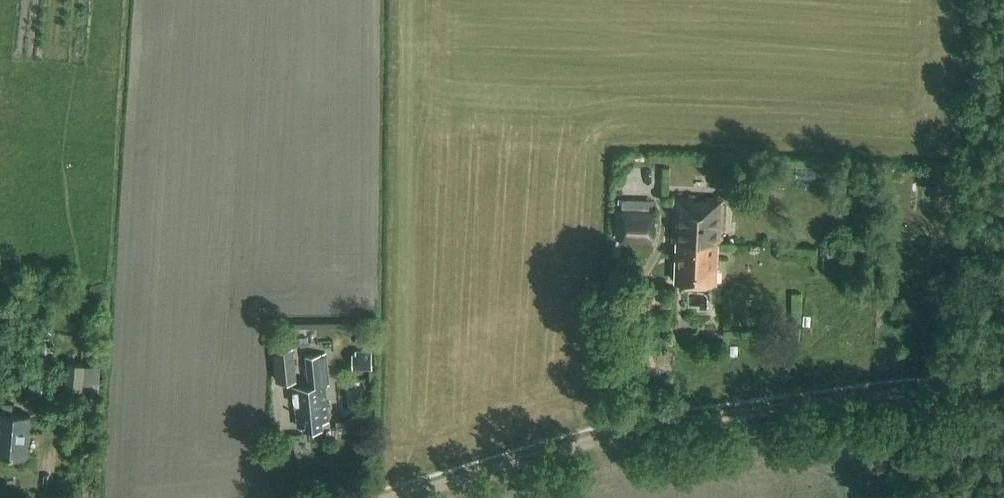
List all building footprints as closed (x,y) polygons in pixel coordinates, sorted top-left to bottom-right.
[(676,241),(676,252),(675,281),(716,283),(717,243),(721,243),(722,243),(724,199),(674,197),(672,241),(676,241)] [(655,243),(655,213),(654,213),(654,202),(623,201),(622,242),(655,243)] [(822,276),(836,276),(837,252),(822,252),(822,276)] [(34,396),(50,397),(55,348),(39,346),(34,396)] [(273,350),(276,383),(298,381),(295,348),(273,350)] [(372,350),(355,351),(356,354),(352,354),(352,370),(373,369),(372,350)] [(326,356),(306,357),(308,386),(294,388),(298,426),(304,425),(304,428),(322,427),(321,420),(328,420),(325,385),(328,385),(326,356)] [(67,364),(65,388),(88,390),(86,413),(99,414),(102,367),(67,364)] [(26,457),(30,415),(0,412),(0,455),(26,457)]
